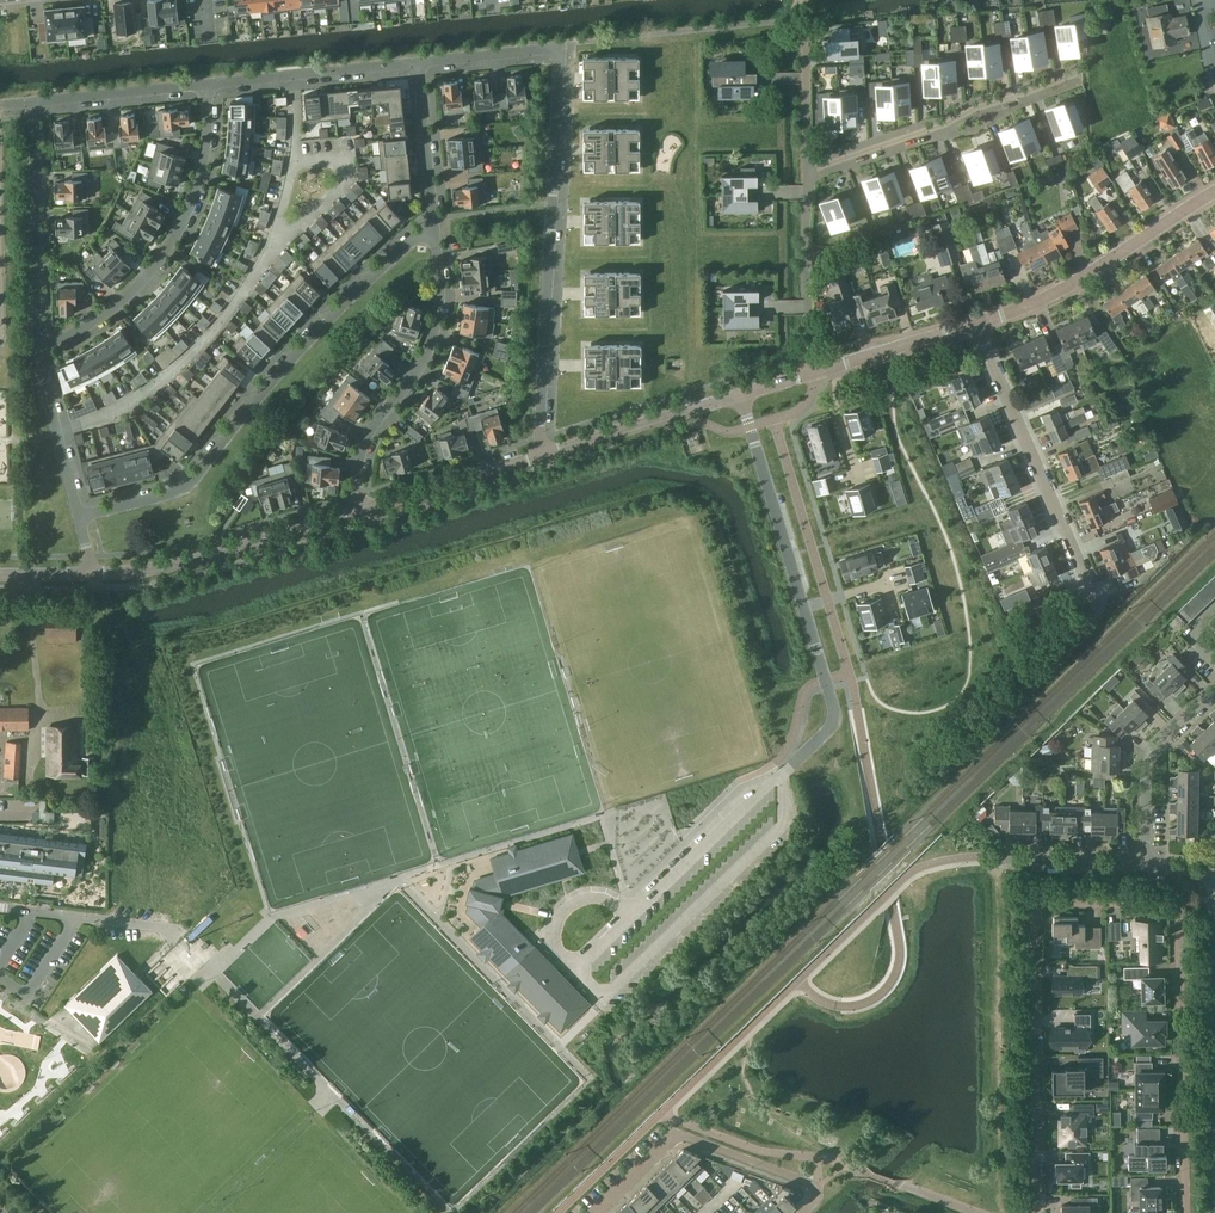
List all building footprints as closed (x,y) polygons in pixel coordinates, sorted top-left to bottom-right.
[(163,0),(148,0),(150,17),(142,18),(143,30),(144,30),(144,34),(152,33),(152,28),(166,27),(166,25),(165,25),(163,0)] [(166,25),(186,23),(185,15),(178,15),(177,0),(163,0),(165,25),(166,25)] [(250,15),(250,11),(249,11),(248,0),(234,0),(236,16),(250,15)] [(250,11),(261,10),(262,9),(261,0),(248,0),(249,11),(250,11)] [(261,10),(262,14),(275,12),(274,0),(261,0),(262,9),(261,10)] [(289,11),(288,10),(287,0),(274,0),(275,12),(289,11)] [(288,10),(301,8),(300,0),(287,0),(288,10)] [(313,0),(300,0),(301,8),(313,7),(313,0)] [(326,0),(313,0),(313,7),(313,9),(326,7),(326,0)] [(143,30),(142,18),(142,16),(135,16),(133,1),(115,3),(118,32),(136,31),(136,30),(143,30)] [(64,8),(67,37),(86,35),(87,36),(95,35),(93,21),(86,22),(84,6),(64,8)] [(49,40),(48,39),(67,37),(64,8),(45,10),(47,26),(39,26),(40,41),(49,40)] [(1053,8),(1045,9),(1048,25),(1056,24),(1053,8)] [(1040,26),(1048,25),(1045,9),(1038,11),(1040,26)] [(1157,47),(1177,40),(1175,34),(1189,30),(1184,14),(1170,18),(1168,12),(1148,18),(1157,47)] [(1071,24),(1057,27),(1058,38),(1057,38),(1058,45),(1060,45),(1061,54),(1076,52),(1074,37),(1084,35),(1082,20),(1081,15),(1070,17),(1071,22),(1071,24)] [(1012,35),(1009,20),(1001,21),(1004,37),(1012,35)] [(996,38),(1004,37),(1001,21),(993,22),(996,38)] [(1094,21),(1094,32),(1107,33),(1108,23),(1094,21)] [(958,26),(959,42),(967,41),(966,25),(958,26)] [(959,42),(958,26),(950,26),(951,42),(959,42)] [(864,62),(864,54),(861,54),(860,47),(859,39),(852,40),(852,39),(848,40),(847,29),(832,30),(833,41),(830,41),(828,41),(828,45),(827,46),(828,56),(838,56),(838,57),(845,56),(845,55),(849,55),(849,63),(864,62)] [(1027,37),(1029,49),(1031,62),(1046,60),(1044,50),(1046,50),(1045,43),(1043,43),(1041,32),(1026,35),(1027,37)] [(913,38),(914,49),(914,53),(922,53),(921,37),(913,38)] [(1031,64),(1031,62),(1029,49),(1027,37),(1012,39),(1014,50),(1012,50),(1013,57),(1015,57),(1017,67),(1031,64)] [(971,74),(985,72),(982,46),(982,44),(967,46),(969,57),(967,57),(968,64),(969,64),(971,74)] [(997,44),(982,46),(985,72),(985,74),(1000,72),(999,63),(1001,62),(1000,55),(998,55),(997,44)] [(914,53),(914,49),(905,49),(906,65),(914,65),(914,53)] [(952,55),(938,56),(938,58),(938,62),(938,64),(940,90),(954,89),(954,79),(956,79),(955,72),(953,72),(953,61),(952,55)] [(639,98),(639,57),(583,58),(583,98),(629,98),(639,98)] [(924,76),(922,76),(923,83),(924,83),(925,93),(940,92),(940,90),(938,64),(938,62),(938,58),(923,59),(923,65),(924,76)] [(745,63),(718,63),(718,73),(712,73),(712,85),(718,85),(718,94),(753,94),(753,84),(757,84),(756,72),(745,72),(745,63)] [(507,92),(500,93),(501,108),(509,107),(508,102),(526,100),(525,84),(523,85),(522,74),(508,76),(509,86),(506,86),(507,92)] [(906,77),(891,78),(894,114),(894,112),(908,111),(908,102),(908,101),(908,94),(907,94),(906,77)] [(475,111),(501,108),(500,93),(492,94),(492,88),(489,88),(488,78),(475,79),(476,89),(473,90),(475,111)] [(879,115),(894,114),(891,78),(891,81),(883,81),(868,82),(869,96),(878,96),(878,98),(877,98),(878,106),(878,105),(879,115)] [(462,97),(461,91),(459,91),(458,81),(444,82),(445,92),(442,93),(444,104),(445,114),(471,111),(469,96),(462,97)] [(389,115),(403,113),(400,85),(372,88),(373,102),(374,116),(389,115)] [(372,88),(347,90),(349,104),(373,102),(372,88)] [(840,90),(839,90),(839,91),(841,124),(842,124),(856,123),(855,113),(856,113),(856,105),(855,105),(855,104),(863,103),(862,88),(847,89),(847,90),(840,90)] [(351,117),(349,104),(347,90),(333,92),(335,114),(336,119),(351,117)] [(818,108),(815,108),(816,122),(817,122),(817,121),(826,120),(827,126),(842,126),(842,124),(841,124),(839,91),(817,93),(818,108)] [(319,93),(321,116),(322,120),(336,119),(335,114),(333,92),(319,93)] [(310,122),(322,120),(321,116),(319,93),(304,95),(307,122),(310,122)] [(231,102),(231,116),(253,116),(253,95),(238,97),(236,97),(238,97),(238,101),(237,101),(231,102)] [(286,96),(276,98),(276,104),(287,103),(287,102),(286,96)] [(1053,126),(1059,143),(1066,140),(1073,137),(1071,131),(1081,127),(1073,106),(1064,109),(1063,107),(1062,107),(1061,105),(1057,106),(1047,110),(1051,119),(1049,119),(1051,126),(1053,126)] [(159,135),(159,137),(162,137),(175,135),(174,128),(180,127),(180,125),(190,124),(188,110),(178,111),(178,109),(157,111),(158,121),(154,122),(150,124),(148,127),(147,129),(148,136),(159,135)] [(119,131),(113,132),(114,147),(129,145),(129,140),(140,139),(138,123),(136,124),(135,113),(121,115),(122,125),(119,125),(120,131),(119,131)] [(392,139),(406,138),(403,113),(389,115),(392,138),(392,139)] [(1169,128),(1175,126),(1169,113),(1157,118),(1161,126),(1169,128)] [(253,131),(253,116),(231,116),(230,129),(253,131)] [(88,149),(114,147),(113,132),(106,133),(105,127),(103,127),(102,117),(88,118),(89,128),(86,129),(88,149)] [(1014,125),(1013,125),(1024,152),(1025,155),(1026,155),(1033,152),(1039,150),(1033,135),(1035,135),(1032,128),(1031,128),(1027,119),(1017,123),(1018,123),(1014,125)] [(54,132),(56,153),(82,150),(81,136),(73,136),(73,134),(73,130),(70,130),(70,126),(69,120),(56,121),(57,132),(54,132)] [(1017,155),(1024,152),(1013,125),(1014,127),(1010,128),(1000,132),(1004,141),(1002,141),(1005,148),(1007,148),(1011,158),(1017,156),(1017,155)] [(450,152),(481,149),(479,128),(464,129),(465,137),(449,138),(449,140),(447,140),(448,151),(450,151),(450,152)] [(1183,144),(1180,135),(1177,128),(1173,130),(1174,131),(1167,137),(1175,150),(1183,144)] [(1180,135),(1183,144),(1184,144),(1187,151),(1194,147),(1205,168),(1214,162),(1214,150),(1209,138),(1208,139),(1204,132),(1198,136),(1193,128),(1180,135)] [(251,145),(253,131),(230,129),(229,143),(251,145)] [(583,130),(584,170),(639,170),(639,129),(583,130)] [(1129,158),(1142,150),(1132,135),(1119,143),(1129,158)] [(380,155),(385,154),(407,152),(406,138),(392,139),(392,138),(378,140),(380,155)] [(157,142),(152,163),(182,171),(182,170),(184,170),(187,159),(185,159),(185,157),(170,153),(172,146),(157,142)] [(250,160),(251,145),(229,143),(228,151),(227,156),(250,160)] [(1169,179),(1174,187),(1187,179),(1167,148),(1152,158),(1159,169),(1161,167),(1165,173),(1162,175),(1162,177),(1164,181),(1166,181),(1169,179)] [(483,171),(481,149),(450,152),(451,154),(449,154),(450,165),(452,165),(452,167),(468,165),(468,172),(483,171)] [(997,169),(991,150),(981,154),(979,149),(965,154),(968,163),(966,164),(969,171),(971,170),(974,181),(988,175),(987,172),(997,169)] [(381,169),(386,169),(386,168),(409,166),(407,152),(385,154),(380,155),(381,169)] [(1060,153),(1053,156),(1058,171),(1066,168),(1060,153)] [(250,160),(227,156),(226,156),(223,170),(252,176),(255,161),(250,160)] [(1058,171),(1053,156),(1046,159),(1051,174),(1058,171)] [(935,190),(936,193),(937,193),(944,190),(944,191),(950,188),(945,173),(946,173),(944,166),(942,166),(939,157),(929,161),(926,163),(925,162),(925,163),(926,165),(935,190)] [(182,171),(152,163),(146,184),(161,188),(163,180),(178,185),(182,171)] [(282,166),(273,165),(271,173),(281,174),(282,166)] [(928,193),(935,190),(926,165),(922,166),(912,169),(915,178),(914,179),(916,186),(918,185),(922,196),(928,193)] [(386,169),(388,183),(410,180),(409,166),(386,168),(386,169)] [(722,175),(722,193),(747,193),(747,186),(757,186),(757,175),(755,175),(755,167),(740,167),(740,175),(722,175)] [(1111,180),(1102,167),(1089,176),(1100,192),(1107,187),(1105,184),(1111,180)] [(1019,184),(1014,170),(1006,172),(1012,187),(1019,184)] [(1128,190),(1141,209),(1155,200),(1141,180),(1135,184),(1126,170),(1115,178),(1125,192),(1128,190)] [(65,182),(55,182),(55,197),(66,197),(66,199),(79,199),(88,198),(87,172),(73,173),(73,180),(65,180),(65,182)] [(892,172),(878,178),(887,202),(888,204),(902,199),(898,188),(899,188),(897,181),(895,182),(892,172)] [(877,176),(864,181),(867,190),(865,191),(868,197),(869,197),(873,207),(887,202),(878,178),(877,176)] [(452,190),(454,204),(464,203),(464,206),(485,203),(483,177),(468,179),(468,186),(462,187),(463,189),(452,190)] [(412,195),(410,180),(388,183),(389,198),(398,202),(398,197),(412,195)] [(355,186),(361,193),(364,190),(358,183),(355,186)] [(975,201),(974,197),(968,183),(961,186),(967,204),(975,201)] [(218,188),(214,202),(215,202),(242,211),(246,200),(249,189),(237,185),(235,193),(218,188)] [(351,188),(358,196),(361,193),(355,186),(351,188)] [(961,186),(953,189),(959,203),(963,201),(964,205),(967,204),(961,186)] [(142,191),(130,211),(158,227),(165,215),(157,210),(158,208),(151,205),(155,198),(142,191)] [(747,193),(722,193),(722,211),(758,211),(758,200),(747,200),(747,193)] [(1104,223),(1110,230),(1123,221),(1109,202),(1102,206),(1095,196),(1089,200),(1090,201),(1096,210),(1096,211),(1100,217),(1097,219),(1097,221),(1099,224),(1101,224),(1104,223)] [(398,202),(389,198),(377,209),(392,226),(393,227),(402,218),(392,207),(398,202)] [(853,213),(848,199),(838,203),(837,201),(836,198),(832,200),(832,199),(822,203),(825,212),(824,213),(826,220),(828,219),(832,230),(838,227),(846,224),(845,221),(844,217),(853,213)] [(337,202),(343,209),(346,206),(340,199),(337,202)] [(640,242),(640,201),(584,201),(584,242),(594,242),(629,242),(640,242)] [(921,201),(914,204),(919,218),(927,216),(921,201)] [(210,215),(231,223),(231,224),(236,226),(238,223),(242,211),(215,202),(210,215)] [(333,205),(340,212),(343,209),(337,202),(333,205)] [(907,206),(912,221),(919,218),(914,204),(907,206)] [(383,234),(392,226),(377,209),(373,205),(364,214),(368,218),(383,234)] [(89,235),(88,208),(73,209),(74,216),(70,216),(66,216),(66,218),(62,218),(56,219),(56,233),(63,233),(67,233),(67,235),(69,235),(69,239),(81,239),(80,235),(89,235)] [(259,217),(268,220),(271,212),(262,209),(259,217)] [(116,221),(112,228),(118,231),(132,239),(135,233),(142,236),(143,235),(151,239),(158,227),(130,211),(122,224),(116,221)] [(932,224),(927,226),(933,242),(936,241),(944,264),(960,259),(961,259),(952,232),(947,219),(945,211),(929,217),(932,224)] [(1036,227),(1031,229),(1047,261),(1061,254),(1058,249),(1068,245),(1063,236),(1078,228),(1070,213),(1054,221),(1057,227),(1048,231),(1047,229),(1039,233),(1036,227)] [(374,243),(383,234),(368,218),(364,214),(355,222),(359,226),(374,243)] [(210,215),(205,227),(225,237),(231,224),(231,223),(210,215)] [(319,219),(325,226),(329,223),(322,216),(319,219)] [(259,217),(257,223),(266,226),(268,220),(259,217)] [(316,222),(322,229),(325,226),(319,219),(316,222)] [(876,220),(868,223),(874,238),(881,235),(876,220)] [(1033,269),(1047,261),(1031,229),(1028,221),(1020,226),(1025,236),(1025,237),(1027,240),(1024,242),(1023,244),(1025,248),(1017,252),(1022,263),(1028,260),(1033,269)] [(355,222),(346,230),(350,234),(365,251),(374,243),(359,226),(355,222)] [(867,240),(874,238),(868,223),(861,226),(867,240)] [(906,225),(890,230),(894,240),(909,235),(906,225)] [(1004,235),(1004,236),(1009,250),(1016,247),(1008,226),(1001,228),(1004,235)] [(219,250),(219,249),(225,237),(205,227),(199,239),(219,250)] [(1009,250),(1004,236),(1004,235),(1001,228),(995,230),(997,238),(996,238),(1002,253),(1009,250)] [(365,251),(350,234),(346,230),(337,238),(341,243),(356,259),(365,251)] [(301,235),(308,242),(311,239),(304,232),(301,235)] [(298,238),(304,245),(308,242),(301,235),(298,238)] [(103,257),(103,258),(121,275),(122,275),(123,276),(131,268),(129,267),(131,266),(119,254),(125,249),(114,238),(109,244),(113,248),(103,257)] [(328,247),(332,251),(348,267),(356,259),(341,243),(337,238),(328,247)] [(219,249),(219,250),(199,239),(196,244),(196,243),(191,252),(198,256),(200,258),(216,267),(224,252),(219,249)] [(1200,256),(1201,256),(1207,252),(1198,239),(1184,248),(1193,261),(1200,256)] [(250,242),(247,247),(256,251),(258,246),(250,242)] [(499,252),(514,249),(512,242),(498,245),(499,252)] [(1005,281),(999,262),(991,265),(984,242),(977,245),(990,285),(1005,281)] [(977,245),(969,247),(974,262),(961,266),(961,265),(960,266),(966,285),(972,283),(975,291),(990,285),(977,245)] [(256,251),(247,247),(244,254),(253,258),(253,256),(256,251)] [(319,255),(323,259),(339,276),(348,267),(332,251),(328,247),(319,255)] [(1193,261),(1184,248),(1170,258),(1179,271),(1193,261)] [(91,262),(84,269),(94,279),(99,274),(111,286),(112,284),(113,286),(121,278),(120,276),(121,275),(103,258),(103,257),(99,253),(91,262)] [(329,284),(339,276),(323,259),(319,255),(310,264),(323,278),(325,280),(329,284)] [(461,260),(462,274),(494,271),(492,255),(470,257),(470,259),(461,260)] [(280,272),(288,264),(280,256),(273,265),(273,266),(280,272)] [(1209,269),(1214,265),(1214,264),(1211,257),(1210,257),(1204,261),(1209,269)] [(1182,276),(1179,271),(1170,258),(1156,268),(1164,280),(1172,275),(1175,281),(1176,280),(1181,288),(1187,283),(1182,276)] [(848,311),(855,309),(851,296),(844,274),(843,270),(834,273),(830,259),(820,262),(824,276),(828,275),(837,301),(829,303),(834,318),(832,318),(835,329),(842,326),(842,324),(851,321),(848,311)] [(249,266),(240,261),(235,270),(243,275),(244,273),(249,266)] [(847,263),(841,264),(843,270),(844,274),(849,272),(847,263)] [(176,275),(173,279),(196,296),(205,284),(190,272),(191,272),(188,271),(182,266),(176,274),(176,275)] [(277,275),(280,272),(273,266),(270,269),(277,275)] [(496,287),(494,271),(462,274),(464,288),(473,287),(473,289),(496,287)] [(1182,276),(1187,283),(1193,279),(1188,272),(1182,276)] [(291,282),(313,302),(322,293),(300,273),(291,282)] [(640,314),(640,273),(584,273),(584,314),(640,314)] [(1146,274),(1131,284),(1140,296),(1154,287),(1146,274)] [(944,301),(942,296),(952,293),(946,276),(923,284),(924,288),(912,291),(918,310),(944,301)] [(173,279),(165,289),(186,308),(196,296),(173,279)] [(60,314),(74,313),(74,303),(76,303),(76,297),(84,297),(83,282),(57,282),(58,303),(60,303),(60,314)] [(260,282),(258,285),(265,291),(268,288),(260,282)] [(312,302),(313,302),(291,282),(283,291),(287,295),(304,310),(312,302)] [(883,294),(875,296),(883,319),(888,318),(889,320),(897,317),(893,302),(901,299),(895,282),(880,287),(883,294)] [(1125,306),(1140,296),(1131,284),(1117,294),(1125,306)] [(265,291),(258,285),(255,289),(262,294),(265,291)] [(165,289),(156,299),(176,319),(186,308),(165,289)] [(517,290),(502,290),(502,298),(517,298),(517,290)] [(723,308),(748,308),(748,301),(759,301),(759,290),(723,290),(723,308)] [(296,319),(304,310),(287,295),(283,291),(275,300),(279,304),(296,319)] [(866,291),(851,296),(855,309),(857,317),(865,315),(869,326),(877,324),(876,321),(883,319),(875,296),(868,299),(866,291)] [(1119,311),(1125,306),(1117,294),(1103,303),(1116,323),(1111,326),(1115,332),(1120,329),(1126,325),(1121,317),(1123,317),(1119,311)] [(1155,305),(1150,298),(1145,301),(1143,302),(1148,309),(1155,305)] [(176,319),(156,299),(150,305),(146,308),(146,309),(166,330),(176,319)] [(223,306),(215,300),(210,307),(218,313),(223,306)] [(296,319),(279,304),(275,300),(267,308),(266,309),(268,311),(270,313),(271,313),(287,328),(296,319)] [(245,301),(242,304),(250,310),(253,307),(245,301)] [(1142,313),(1148,309),(1143,302),(1137,306),(1142,313)] [(462,316),(462,317),(487,321),(487,322),(493,323),(494,316),(495,308),(464,303),(464,305),(462,305),(460,316),(462,316)] [(250,310),(242,304),(240,308),(247,314),(250,310)] [(422,310),(409,305),(406,315),(404,314),(403,317),(399,315),(396,326),(400,327),(397,335),(415,340),(421,320),(419,319),(422,310)] [(154,340),(166,330),(146,309),(146,308),(145,308),(135,317),(154,340)] [(749,314),(748,308),(723,308),(723,326),(759,325),(759,314),(749,314)] [(271,313),(270,313),(262,322),(279,337),(287,328),(271,313)] [(211,321),(204,315),(200,320),(207,326),(211,321)] [(1087,316),(1072,322),(1081,343),(1084,349),(1097,344),(1094,337),(1096,336),(1087,316)] [(460,332),(485,335),(487,324),(487,322),(487,321),(462,317),(460,332)] [(207,326),(200,320),(196,324),(203,330),(207,326)] [(230,320),(227,323),(235,329),(238,326),(230,320)] [(271,346),(279,337),(262,322),(254,331),(271,346)] [(1062,342),(1056,345),(1060,354),(1064,363),(1072,359),(1070,353),(1075,351),(1073,346),(1081,343),(1072,322),(1056,329),(1062,342)] [(235,329),(227,323),(225,327),(232,333),(235,329)] [(122,357),(134,349),(120,329),(108,338),(109,339),(109,338),(122,357)] [(254,331),(247,339),(246,339),(246,340),(262,355),(271,346),(254,331)] [(1109,352),(1117,347),(1106,331),(1098,337),(1109,352)] [(246,339),(242,335),(233,345),(246,357),(247,358),(247,359),(249,360),(252,363),(254,364),(257,361),(262,355),(246,340),(246,339)] [(1033,352),(1037,362),(1050,356),(1057,374),(1066,370),(1064,363),(1060,354),(1056,345),(1049,348),(1044,335),(1028,341),(1033,352)] [(98,346),(112,370),(125,362),(122,357),(109,338),(109,339),(98,346)] [(382,338),(378,344),(389,354),(394,348),(382,338)] [(178,343),(185,350),(189,346),(182,339),(178,343)] [(510,352),(511,345),(497,341),(495,348),(510,352)] [(1021,368),(1037,362),(1033,352),(1028,341),(1012,348),(1021,368)] [(178,355),(185,350),(178,343),(172,348),(178,355)] [(389,354),(378,344),(361,364),(377,377),(379,376),(387,382),(396,372),(388,365),(389,363),(385,359),(389,354)] [(454,345),(448,358),(478,370),(484,355),(463,347),(462,348),(454,345)] [(641,386),(641,345),(585,345),(585,386),(641,386)] [(86,352),(99,377),(112,370),(98,346),(86,352)] [(510,352),(495,348),(493,355),(508,359),(510,352)] [(205,350),(202,353),(208,360),(211,357),(205,350)] [(86,352),(74,359),(86,384),(99,377),(86,352)] [(208,360),(202,353),(199,356),(205,363),(208,360)] [(217,364),(216,366),(220,369),(238,383),(239,384),(247,373),(228,359),(224,355),(217,364)] [(473,381),(478,370),(448,358),(443,371),(451,375),(451,376),(458,379),(455,386),(469,391),(473,381)] [(59,371),(58,371),(59,373),(64,394),(74,389),(86,384),(74,359),(61,364),(64,371),(59,373),(59,371)] [(1178,384),(1193,374),(1186,363),(1170,372),(1178,384)] [(188,367),(184,370),(191,377),(194,374),(188,367)] [(238,383),(220,369),(213,378),(231,392),(238,383)] [(191,377),(184,370),(181,373),(188,380),(191,377)] [(969,371),(944,382),(951,396),(957,394),(957,393),(976,385),(969,371)] [(142,372),(135,377),(140,385),(147,380),(142,372)] [(1178,384),(1170,372),(1155,382),(1162,394),(1178,384)] [(361,382),(349,373),(337,391),(362,409),(370,397),(357,388),(361,382)] [(1184,395),(1200,385),(1193,374),(1178,384),(1184,395)] [(140,385),(135,377),(130,380),(136,388),(140,385)] [(231,392),(213,378),(205,388),(223,402),(231,392)] [(937,384),(934,378),(919,384),(922,391),(937,384)] [(170,384),(167,387),(174,394),(177,391),(170,384)] [(1178,384),(1162,394),(1169,405),(1184,395),(1178,384)] [(976,385),(957,393),(957,394),(964,408),(982,400),(976,385)] [(1191,406),(1207,397),(1200,385),(1184,395),(1191,406)] [(469,391),(455,386),(452,393),(466,398),(469,391)] [(174,394),(167,387),(164,390),(171,397),(174,394)] [(1059,387),(1052,390),(1055,397),(1062,394),(1059,387)] [(216,411),(223,402),(205,388),(198,397),(216,411)] [(431,423),(437,416),(440,412),(444,406),(442,405),(448,397),(437,388),(431,396),(429,395),(416,412),(431,423)] [(1037,405),(1055,397),(1052,390),(1051,389),(1033,396),(1037,405)] [(113,390),(108,393),(112,402),(117,399),(113,390)] [(361,410),(362,409),(337,391),(324,408),(336,417),(340,411),(353,420),(354,419),(356,420),(362,411),(361,410)] [(1082,391),(1060,400),(1063,407),(1077,401),(1076,397),(1084,394),(1082,391)] [(112,402),(108,393),(103,396),(107,404),(112,402)] [(216,411),(198,397),(194,394),(186,404),(190,407),(208,421),(216,411)] [(1184,395),(1169,405),(1175,416),(1191,406),(1184,395)] [(1198,417),(1214,408),(1207,397),(1191,406),(1198,417)] [(98,409),(93,398),(84,401),(88,413),(98,409)] [(150,405),(157,411),(160,408),(154,401),(150,405)] [(190,407),(186,404),(178,413),(183,417),(201,431),(208,421),(190,407)] [(1042,415),(1047,428),(1077,416),(1085,412),(1083,406),(1074,410),(1074,409),(1059,415),(1056,408),(1042,415)] [(1191,406),(1175,416),(1182,427),(1198,417),(1191,406)] [(869,407),(845,414),(852,438),(876,431),(869,407)] [(74,408),(68,410),(70,420),(78,417),(74,408)] [(336,417),(324,408),(319,414),(332,423),(336,417)] [(497,408),(472,415),(476,430),(483,428),(485,433),(487,433),(490,443),(504,438),(501,429),(503,428),(497,408)] [(1214,423),(1214,409),(1214,408),(1198,417),(1205,429),(1214,423)] [(935,420),(929,422),(933,430),(938,428),(965,416),(961,409),(951,414),(950,411),(934,418),(935,420)] [(140,416),(147,422),(150,417),(143,412),(140,416)] [(201,431),(183,417),(178,413),(171,423),(175,426),(193,440),(201,431)] [(1082,414),(1077,416),(1047,428),(1053,442),(1068,435),(1065,428),(1085,420),(1082,414)] [(476,430),(472,415),(465,418),(469,431),(476,430)] [(964,436),(960,438),(962,443),(968,441),(995,429),(988,415),(970,423),(968,426),(970,430),(963,433),(964,436)] [(965,416),(938,428),(940,433),(940,434),(941,435),(966,424),(967,424),(968,422),(967,421),(967,422),(965,416)] [(158,423),(150,417),(147,422),(155,427),(158,423)] [(1198,417),(1182,427),(1189,438),(1205,429),(1198,417)] [(1106,422),(1108,428),(1114,426),(1111,420),(1106,422)] [(825,422),(808,427),(818,460),(835,455),(825,422)] [(1077,438),(1091,432),(1091,433),(1091,434),(1101,430),(1097,422),(1088,426),(1088,425),(1074,431),(1077,438)] [(171,423),(163,432),(168,436),(186,450),(193,440),(175,426),(171,423)] [(313,441),(321,444),(333,448),(333,445),(337,447),(343,449),(348,435),(338,432),(339,430),(319,423),(313,441)] [(1205,429),(1212,440),(1214,439),(1214,423),(1205,429)] [(418,441),(423,435),(411,426),(406,432),(418,441)] [(932,430),(927,433),(930,438),(940,433),(938,428),(933,430),(932,430)] [(995,429),(968,441),(974,456),(1001,444),(995,429)] [(1212,440),(1205,429),(1189,438),(1196,450),(1212,440)] [(465,433),(455,436),(454,434),(452,435),(451,431),(440,434),(442,438),(434,440),(439,458),(460,452),(459,450),(469,447),(465,433)] [(74,434),(76,444),(84,442),(82,432),(74,434)] [(163,432),(155,443),(151,444),(154,449),(160,458),(164,457),(168,452),(171,454),(170,455),(172,456),(173,456),(174,457),(178,460),(186,450),(168,436),(163,432)] [(1073,447),(1058,453),(1064,466),(1093,454),(1087,439),(1073,446),(1073,447)] [(141,476),(141,477),(154,474),(151,462),(151,460),(152,460),(160,458),(154,449),(151,444),(134,448),(136,454),(141,476)] [(413,446),(392,453),(392,455),(383,458),(387,472),(397,469),(397,471),(419,464),(413,446)] [(124,457),(129,479),(141,476),(136,454),(134,448),(122,451),(124,457)] [(118,482),(129,479),(124,457),(122,451),(111,454),(112,460),(118,482)] [(100,463),(106,485),(118,482),(112,460),(111,454),(99,457),(100,463)] [(887,454),(873,458),(875,465),(889,461),(887,454)] [(1093,454),(1064,466),(1070,479),(1085,473),(1086,475),(1096,470),(1098,465),(1093,454)] [(306,481),(315,482),(314,486),(325,487),(325,483),(328,483),(328,481),(339,482),(340,468),(334,467),(330,467),(331,457),(308,455),(306,481)] [(91,489),(106,485),(100,463),(99,457),(81,462),(86,483),(90,482),(91,489)] [(1125,457),(1101,467),(1105,478),(1111,476),(1127,469),(1129,468),(1125,457)] [(973,464),(970,458),(954,465),(957,471),(973,464)] [(989,484),(995,481),(1013,473),(1007,458),(979,470),(986,486),(989,484)] [(889,461),(875,465),(877,472),(891,467),(889,461)] [(270,475),(279,506),(293,502),(290,493),(299,490),(290,462),(283,464),(285,471),(284,471),(270,475)] [(976,472),(973,464),(957,471),(960,479),(976,472)] [(1127,469),(1111,476),(1114,483),(1130,476),(1127,469)] [(995,499),(1020,488),(1013,473),(995,481),(989,484),(995,499)] [(266,510),(279,506),(270,475),(255,480),(256,484),(252,485),(255,496),(259,494),(261,501),(263,501),(266,510)] [(832,483),(818,487),(820,494),(834,490),(832,483)] [(870,483),(846,491),(853,515),(877,507),(870,483)] [(1172,489),(1150,499),(1156,512),(1177,502),(1172,489)] [(1079,502),(1085,514),(1100,508),(1097,500),(1105,496),(1103,491),(1095,494),(1095,495),(1079,502)] [(234,506),(240,510),(248,498),(242,493),(234,506)] [(956,498),(961,509),(968,506),(964,498),(963,495),(956,498)] [(976,515),(992,508),(989,502),(974,508),(973,508),(972,504),(961,509),(965,520),(976,515)] [(1101,508),(1085,514),(1091,528),(1115,517),(1112,512),(1119,510),(1115,502),(1101,508)] [(1011,519),(999,524),(1002,530),(1032,517),(1027,503),(1008,511),(1011,519)] [(1178,503),(1166,509),(1176,531),(1188,526),(1178,503)] [(992,508),(976,515),(976,516),(972,518),(974,524),(979,522),(979,523),(995,516),(992,508)] [(1024,547),(1021,540),(1039,532),(1038,530),(1041,530),(1038,523),(1036,524),(1032,516),(1032,517),(1002,530),(1008,544),(981,556),(985,564),(1011,552),(1015,551),(1024,547)] [(1189,531),(1180,539),(1186,545),(1194,536),(1189,531)] [(1131,555),(1130,553),(1106,563),(1111,576),(1116,574),(1120,583),(1139,574),(1135,566),(1155,557),(1157,552),(1165,548),(1162,539),(1141,548),(1131,552),(1132,554),(1131,555)] [(1100,550),(1106,563),(1130,553),(1124,540),(1100,550)] [(1025,564),(1024,566),(1026,572),(1028,571),(1051,561),(1045,546),(1027,554),(1030,562),(1025,564)] [(872,552),(840,561),(845,578),(878,569),(877,567),(885,565),(881,550),(873,553),(872,552)] [(1011,552),(985,564),(987,571),(1018,558),(1015,551),(1011,552)] [(1051,561),(1028,571),(1034,586),(1058,575),(1057,574),(1059,573),(1057,566),(1054,567),(1051,561)] [(920,563),(905,567),(908,576),(922,572),(920,563)] [(922,572),(908,576),(910,583),(924,578),(922,572)] [(1208,583),(1203,588),(1213,599),(1214,597),(1214,590),(1208,583)] [(927,587),(903,594),(910,618),(934,611),(927,587)] [(1208,604),(1213,599),(1203,588),(1198,593),(1208,604)] [(1027,589),(1000,600),(1001,601),(1003,607),(1030,596),(1027,589)] [(1198,593),(1193,598),(1203,609),(1208,604),(1198,593)] [(881,598),(858,605),(865,629),(889,621),(881,598)] [(1193,598),(1187,603),(1198,614),(1203,609),(1193,598)] [(1042,600),(1024,608),(1037,634),(1058,624),(1052,610),(1049,605),(1045,607),(1042,600)] [(1187,603),(1182,608),(1193,619),(1198,614),(1187,603)] [(1182,608),(1177,613),(1178,613),(1187,624),(1188,623),(1193,619),(1182,608)] [(1177,613),(1169,622),(1177,630),(1186,622),(1177,613)] [(77,614),(46,614),(46,641),(77,642),(77,614)] [(903,623),(895,625),(900,642),(908,640),(903,623)] [(1034,632),(1030,624),(1021,628),(1025,636),(1034,632)] [(1159,662),(1155,665),(1180,691),(1186,686),(1181,681),(1186,677),(1184,675),(1189,670),(1173,654),(1168,659),(1159,662)] [(1149,677),(1144,682),(1160,698),(1165,694),(1166,695),(1171,691),(1175,695),(1180,691),(1155,665),(1152,668),(1149,677)] [(1114,674),(1103,685),(1108,691),(1120,680),(1114,674)] [(1133,699),(1124,708),(1142,728),(1148,722),(1143,718),(1148,714),(1146,712),(1151,707),(1146,701),(1135,690),(1129,696),(1133,699)] [(1105,718),(1106,719),(1121,735),(1127,730),(1128,732),(1130,731),(1135,730),(1137,732),(1142,728),(1124,708),(1119,704),(1110,713),(1105,718)] [(0,708),(0,730),(29,729),(29,707),(0,708)] [(1195,728),(1214,749),(1214,730),(1210,725),(1203,732),(1202,731),(1202,728),(1203,728),(1199,724),(1195,728)] [(94,757),(83,757),(83,759),(77,759),(77,726),(48,727),(48,774),(80,774),(80,771),(83,771),(83,774),(94,774),(94,757)] [(1195,728),(1191,732),(1195,736),(1195,735),(1198,735),(1199,736),(1192,744),(1206,758),(1214,749),(1195,728)] [(1091,746),(1091,757),(1125,758),(1125,751),(1119,751),(1119,745),(1117,745),(1117,737),(1094,737),(1094,745),(1093,745),(1091,746)] [(2,739),(2,792),(26,792),(26,739),(2,739)] [(1186,740),(1180,746),(1185,751),(1191,745),(1186,740)] [(1052,744),(1044,744),(1042,747),(1042,753),(1052,754),(1052,744)] [(1028,760),(1037,768),(1040,763),(1041,757),(1030,756),(1028,760)] [(1091,757),(1091,768),(1093,771),(1093,778),(1116,779),(1116,771),(1118,771),(1119,765),(1125,765),(1125,758),(1091,757)] [(1176,776),(1171,776),(1171,782),(1200,782),(1200,769),(1180,769),(1179,779),(1178,779),(1176,777),(1176,776)] [(1121,790),(1132,790),(1132,779),(1121,779),(1121,790)] [(1199,795),(1200,782),(1171,782),(1171,787),(1176,787),(1178,785),(1179,785),(1179,795),(1199,795)] [(1199,795),(1179,795),(1179,804),(1177,804),(1176,803),(1176,802),(1170,802),(1170,807),(1199,808),(1199,795)] [(995,806),(995,822),(1001,822),(1001,828),(1009,828),(1009,831),(1015,831),(1015,837),(1022,837),(1022,811),(1011,810),(1011,806),(995,806)] [(1022,811),(1022,837),(1029,837),(1029,831),(1036,831),(1036,829),(1043,829),(1043,806),(1036,806),(1035,811),(1022,811)] [(1043,806),(1043,829),(1050,829),(1050,831),(1056,831),(1056,838),(1063,838),(1063,806),(1043,806)] [(1084,807),(1063,806),(1063,838),(1070,838),(1070,832),(1076,832),(1077,829),(1084,830),(1084,807)] [(1084,807),(1084,830),(1090,830),(1090,832),(1097,832),(1097,839),(1103,839),(1104,812),(1091,812),(1092,807),(1084,807)] [(1104,812),(1103,839),(1111,839),(1111,833),(1117,833),(1117,830),(1124,831),(1125,808),(1117,808),(1117,807),(1104,807),(1104,812)] [(1199,821),(1199,808),(1170,807),(1170,813),(1175,813),(1175,812),(1177,811),(1179,811),(1179,821),(1199,821)] [(1170,828),(1170,834),(1178,834),(1198,834),(1199,821),(1179,821),(1178,830),(1177,830),(1175,828),(1170,828)] [(53,884),(55,873),(76,875),(78,854),(85,855),(87,842),(0,831),(0,878),(53,884)] [(477,879),(468,912),(482,926),(470,937),(497,965),(561,1031),(589,1003),(556,969),(522,934),(502,913),(499,910),(502,896),(507,895),(559,879),(571,875),(583,871),(579,858),(579,856),(577,849),(572,834),(517,850),(491,858),(495,873),(477,879)] [(1178,885),(1166,885),(1166,893),(1178,893),(1178,885)] [(1077,916),(1054,916),(1054,920),(1052,921),(1052,933),(1054,933),(1054,941),(1054,943),(1067,943),(1067,941),(1085,940),(1085,924),(1077,924),(1077,916)] [(1135,921),(1135,934),(1143,934),(1143,940),(1142,940),(1142,943),(1143,943),(1143,951),(1139,951),(1139,960),(1157,960),(1156,951),(1159,951),(1159,938),(1163,938),(1163,937),(1159,938),(1159,933),(1163,933),(1162,932),(1159,932),(1159,920),(1135,921)] [(1088,947),(1101,947),(1101,938),(1088,938),(1088,940),(1088,947)] [(99,1042),(152,991),(117,954),(64,1005),(99,1042)] [(1054,993),(1080,993),(1080,984),(1097,984),(1097,965),(1079,965),(1079,976),(1054,977),(1054,993)] [(1163,1002),(1163,976),(1148,977),(1148,967),(1124,968),(1125,978),(1142,978),(1142,1002),(1163,1002)] [(1144,1012),(1123,1012),(1123,1029),(1133,1029),(1133,1042),(1163,1042),(1163,1033),(1165,1033),(1165,1021),(1144,1021),(1144,1012)] [(1075,1052),(1085,1052),(1085,1028),(1091,1028),(1091,1013),(1074,1013),(1075,1027),(1053,1028),(1053,1047),(1075,1047),(1075,1052)] [(1062,1093),(1084,1093),(1084,1076),(1103,1076),(1103,1057),(1078,1057),(1078,1067),(1065,1067),(1065,1069),(1052,1069),(1052,1093),(1062,1093)] [(1137,1090),(1165,1090),(1165,1089),(1163,1089),(1163,1084),(1165,1084),(1165,1072),(1160,1072),(1160,1070),(1152,1070),(1152,1062),(1135,1062),(1135,1073),(1137,1073),(1137,1090)] [(1165,1096),(1163,1096),(1163,1090),(1165,1090),(1137,1090),(1137,1107),(1136,1107),(1136,1118),(1152,1118),(1152,1110),(1161,1110),(1160,1108),(1165,1108),(1165,1096)] [(1072,1114),(1061,1114),(1061,1123),(1060,1123),(1060,1144),(1083,1143),(1082,1135),(1086,1135),(1085,1123),(1084,1123),(1084,1120),(1090,1120),(1090,1115),(1093,1115),(1093,1104),(1072,1104),(1072,1114)] [(1166,1153),(1163,1153),(1163,1142),(1160,1142),(1160,1128),(1137,1128),(1137,1142),(1134,1142),(1135,1153),(1128,1153),(1128,1168),(1166,1168),(1166,1153)] [(684,1148),(675,1157),(694,1177),(695,1178),(705,1169),(701,1164),(696,1159),(701,1154),(684,1148)] [(1066,1163),(1055,1163),(1055,1173),(1058,1173),(1058,1179),(1072,1179),(1072,1186),(1080,1186),(1080,1179),(1081,1179),(1081,1176),(1085,1176),(1084,1166),(1085,1166),(1085,1163),(1088,1163),(1088,1153),(1072,1153),(1072,1159),(1066,1159),(1066,1163)] [(675,1157),(665,1166),(682,1183),(685,1186),(694,1177),(675,1157)] [(727,1164),(723,1168),(731,1176),(734,1170),(735,1167),(727,1164)] [(665,1166),(656,1175),(675,1195),(678,1198),(688,1189),(685,1186),(682,1183),(665,1166)] [(741,1181),(744,1174),(734,1170),(731,1176),(731,1177),(741,1181)] [(666,1204),(675,1195),(656,1175),(647,1184),(663,1201),(666,1204)] [(1139,1212),(1161,1212),(1161,1186),(1147,1186),(1147,1177),(1131,1177),(1131,1199),(1139,1199),(1139,1212)] [(647,1184),(638,1193),(654,1210),(663,1201),(647,1184)] [(770,1196),(786,1212),(796,1203),(787,1195),(793,1189),(782,1184),(779,1187),(770,1196)] [(698,1192),(707,1201),(712,1196),(703,1186),(698,1192)] [(742,1186),(739,1189),(744,1194),(747,1191),(742,1186)] [(628,1202),(639,1212),(650,1212),(654,1210),(638,1193),(628,1202)] [(729,1198),(734,1203),(738,1200),(733,1195),(729,1198)] [(768,1212),(786,1212),(770,1196),(760,1205),(768,1212)] [(1062,1205),(1062,1212),(1089,1212),(1089,1205),(1091,1205),(1097,1205),(1097,1196),(1091,1196),(1075,1196),(1075,1204),(1062,1205)] [(619,1211),(621,1212),(639,1212),(628,1202),(619,1211)]
